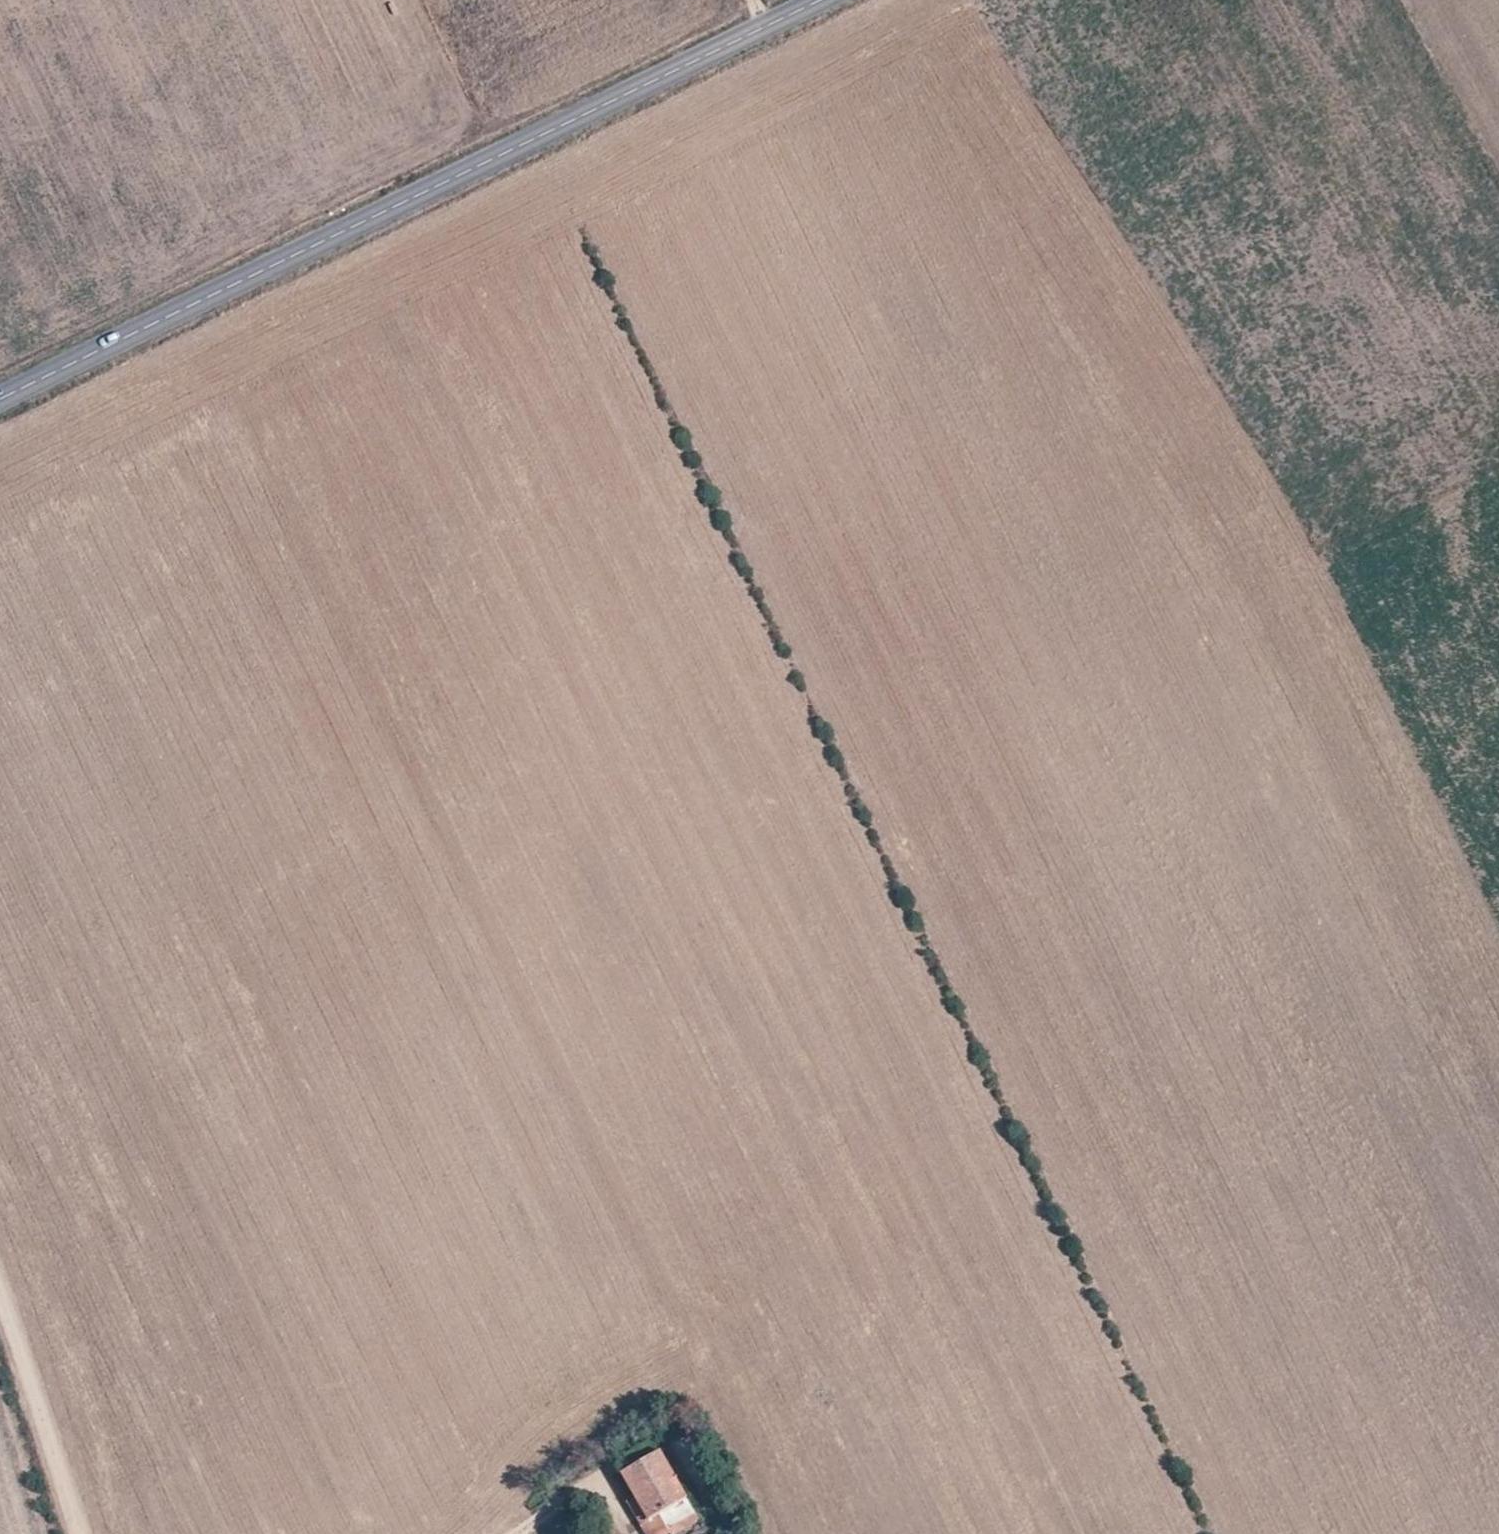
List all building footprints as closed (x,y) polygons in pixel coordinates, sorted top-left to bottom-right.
[(656,1533),(664,1533),(694,1515),(659,1455),(622,1477),(656,1533)] [(591,1521),(598,1532),(608,1527),(601,1515),(591,1521)]
